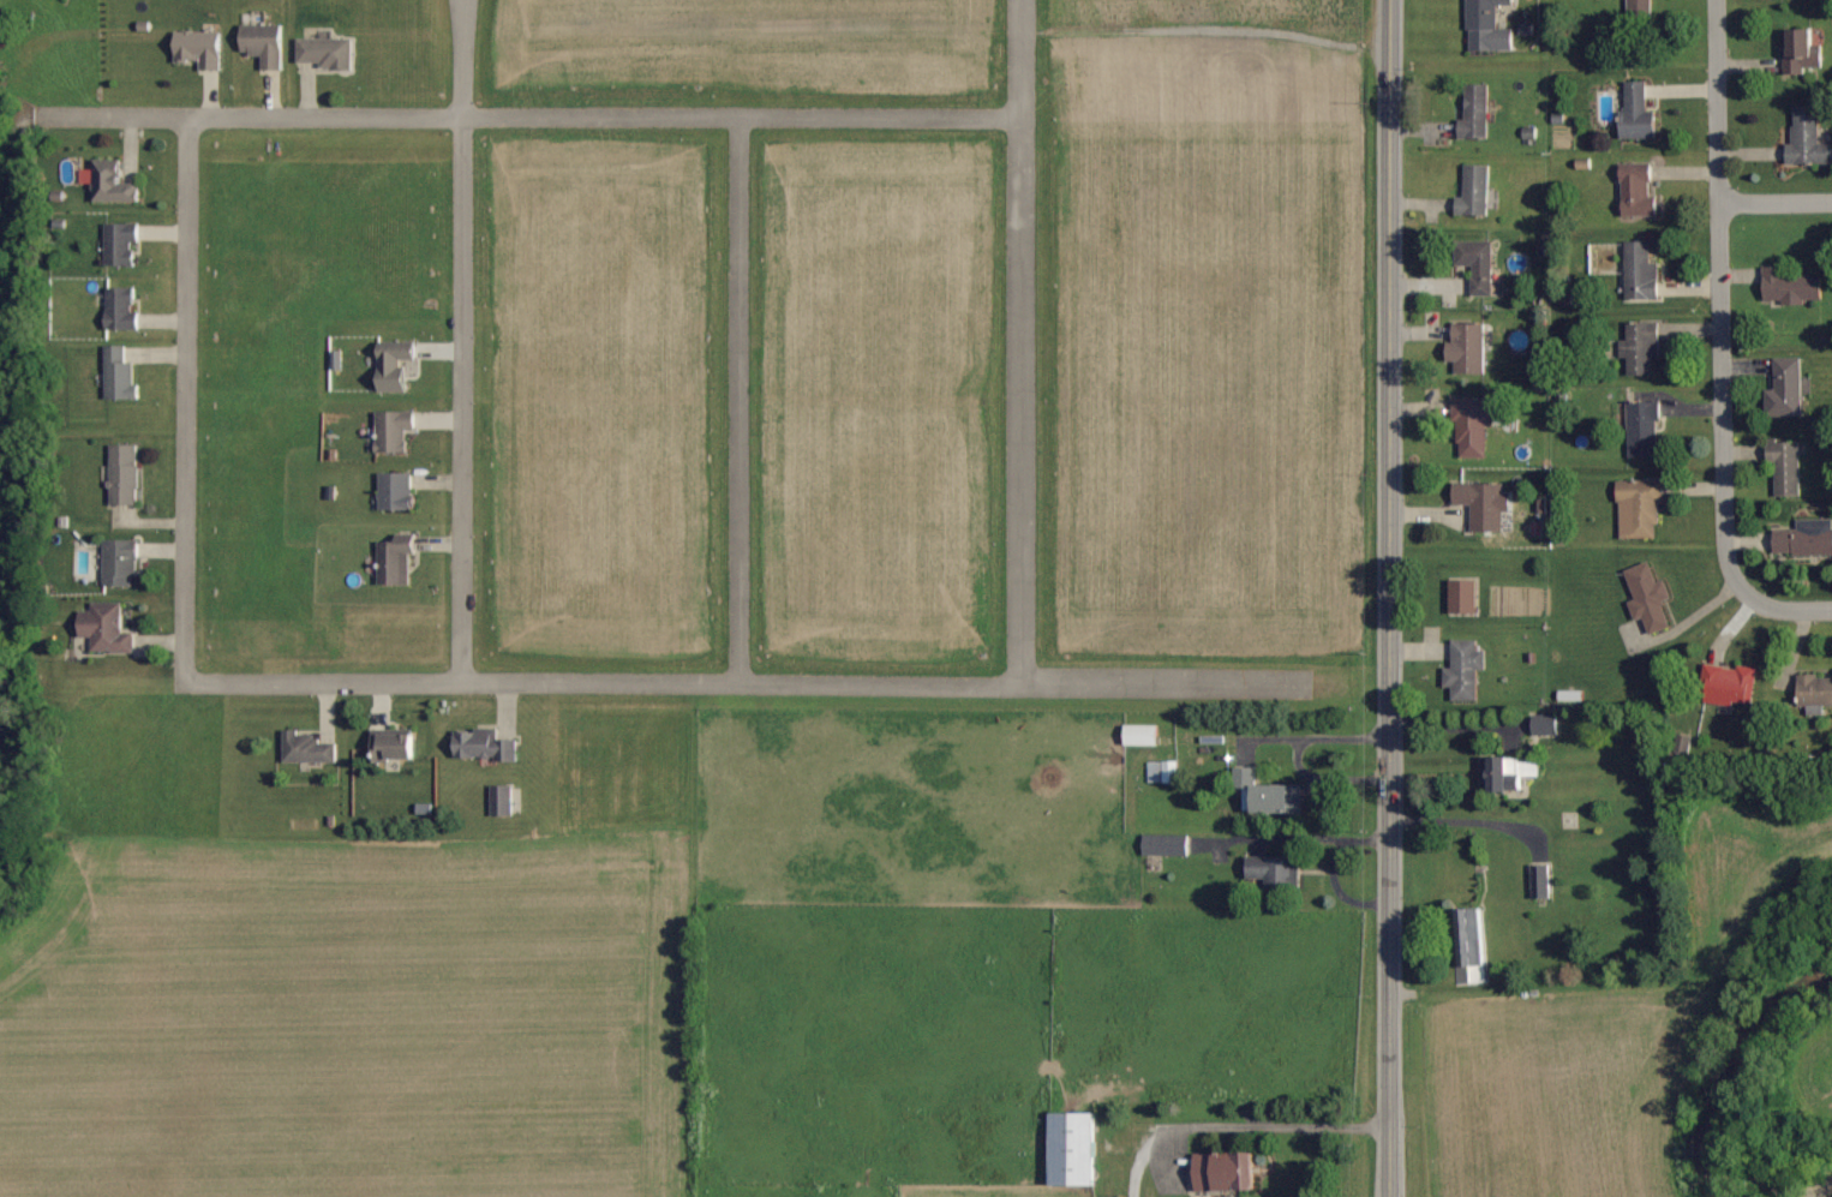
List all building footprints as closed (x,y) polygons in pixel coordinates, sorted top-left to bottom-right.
[(1515,30),(1498,30),(1498,6),(1515,6),(1515,0),(1470,0),(1469,51),(1515,52),(1515,30)] [(1629,17),(1654,17),(1655,0),(1629,0),(1629,17)] [(241,55),(262,55),(262,71),(282,72),(283,27),(242,26),(241,55)] [(1785,76),(1806,76),(1806,69),(1823,68),(1823,47),(1815,47),(1815,30),(1789,30),(1790,44),(1784,45),(1785,76)] [(223,33),(176,32),(175,62),(200,63),(200,72),(222,72),(223,33)] [(298,64),(321,64),(321,70),(353,71),(353,40),(299,39),(298,64)] [(1627,83),(1628,112),(1622,112),(1623,140),(1659,139),(1658,111),(1648,111),(1648,82),(1627,83)] [(1460,140),(1490,139),(1489,85),(1466,86),(1467,120),(1459,120),(1460,140)] [(1831,165),(1831,145),(1821,145),(1820,107),(1793,107),(1794,145),(1787,145),(1787,165),(1831,165)] [(140,204),(140,184),(122,184),(122,161),(94,161),(94,171),(82,171),(82,184),(94,185),(94,203),(140,204)] [(1624,218),(1659,217),(1659,198),(1653,198),(1653,165),(1623,165),(1624,218)] [(1491,166),(1466,166),(1465,198),(1457,198),(1457,217),(1490,218),(1491,166)] [(106,268),(135,267),(134,244),(140,244),(139,225),(105,225),(106,268)] [(1493,243),(1458,243),(1458,268),(1473,267),(1473,297),(1494,297),(1493,243)] [(1626,243),(1627,302),(1661,301),(1661,264),(1651,264),(1651,243),(1626,243)] [(1824,302),(1823,276),(1784,278),(1784,268),(1764,268),(1765,304),(1824,302)] [(108,330),(140,329),(140,313),(135,313),(134,287),(107,288),(108,330)] [(1627,322),(1627,340),(1619,341),(1620,357),(1628,357),(1629,375),(1654,375),(1653,357),(1662,357),(1661,322),(1627,322)] [(1486,323),(1454,323),(1453,340),(1449,340),(1449,361),(1460,361),(1460,372),(1485,373),(1486,323)] [(407,392),(406,360),(416,360),(416,341),(380,341),(380,392),(407,392)] [(127,345),(106,346),(107,399),(141,399),(141,384),(135,385),(135,362),(127,363),(127,345)] [(1775,389),(1765,389),(1766,415),(1803,415),(1802,357),(1775,358),(1775,389)] [(1456,398),(1457,458),(1487,458),(1487,426),(1496,426),(1495,407),(1487,407),(1486,398),(1456,398)] [(1630,457),(1660,456),(1659,401),(1629,402),(1630,457)] [(1768,442),(1769,466),(1776,466),(1776,496),(1801,495),(1800,442),(1768,442)] [(139,444),(111,444),(112,504),(139,504),(139,444)] [(414,509),(414,472),(379,473),(380,510),(414,509)] [(1621,538),(1660,537),(1659,503),(1664,502),(1664,479),(1620,480),(1621,538)] [(1503,531),(1503,512),(1511,512),(1511,493),(1504,493),(1504,484),(1454,483),(1454,504),(1472,505),(1472,531),(1503,531)] [(1775,555),(1831,555),(1831,519),(1798,519),(1798,530),(1775,529),(1775,555)] [(378,542),(380,585),(410,584),(409,553),(417,553),(416,532),(396,533),(396,541),(378,542)] [(105,539),(104,586),(137,587),(139,540),(105,539)] [(1673,628),(1664,601),(1673,598),(1667,579),(1658,582),(1652,562),(1626,571),(1636,600),(1630,602),(1636,621),(1645,618),(1651,635),(1673,628)] [(1451,613),(1478,614),(1479,580),(1451,580),(1451,613)] [(123,603),(92,603),(92,611),(81,611),(80,637),(93,638),(93,652),(135,653),(135,635),(123,635),(123,603)] [(1479,640),(1453,639),(1453,668),(1445,668),(1445,687),(1453,688),(1453,700),(1478,701),(1479,671),(1486,671),(1487,650),(1479,650),(1479,640)] [(1758,669),(1706,663),(1701,702),(1733,706),(1734,702),(1754,704),(1758,669)] [(1831,706),(1831,676),(1799,677),(1799,706),(1831,706)] [(1559,715),(1533,716),(1534,735),(1559,735),(1559,715)] [(1160,726),(1127,725),(1126,745),(1159,746),(1160,726)] [(283,762),(337,763),(337,745),(319,744),(320,732),(284,731),(283,762)] [(517,759),(517,739),(498,739),(498,732),(456,732),(456,759),(517,759)] [(415,759),(414,734),(381,734),(381,750),(376,750),(377,760),(415,759)] [(1541,757),(1493,759),(1494,791),(1526,790),(1526,777),(1541,777),(1541,757)] [(1149,783),(1178,783),(1178,762),(1149,762),(1149,783)] [(1306,813),(1306,785),(1257,784),(1258,767),(1237,767),(1236,787),(1245,787),(1245,812),(1306,813)] [(512,785),(491,786),(491,815),(513,815),(512,785)] [(1144,855),(1189,856),(1190,836),(1144,835),(1144,855)] [(1294,857),(1248,857),(1248,879),(1268,879),(1268,886),(1294,886),(1294,857)] [(1533,899),(1551,899),(1550,864),(1532,864),(1533,899)] [(1485,963),(1473,963),(1473,967),(1456,967),(1456,985),(1486,984),(1485,963)] [(1097,1113),(1052,1113),(1052,1187),(1098,1186),(1097,1113)] [(1260,1190),(1259,1151),(1196,1153),(1197,1192),(1260,1190)]
